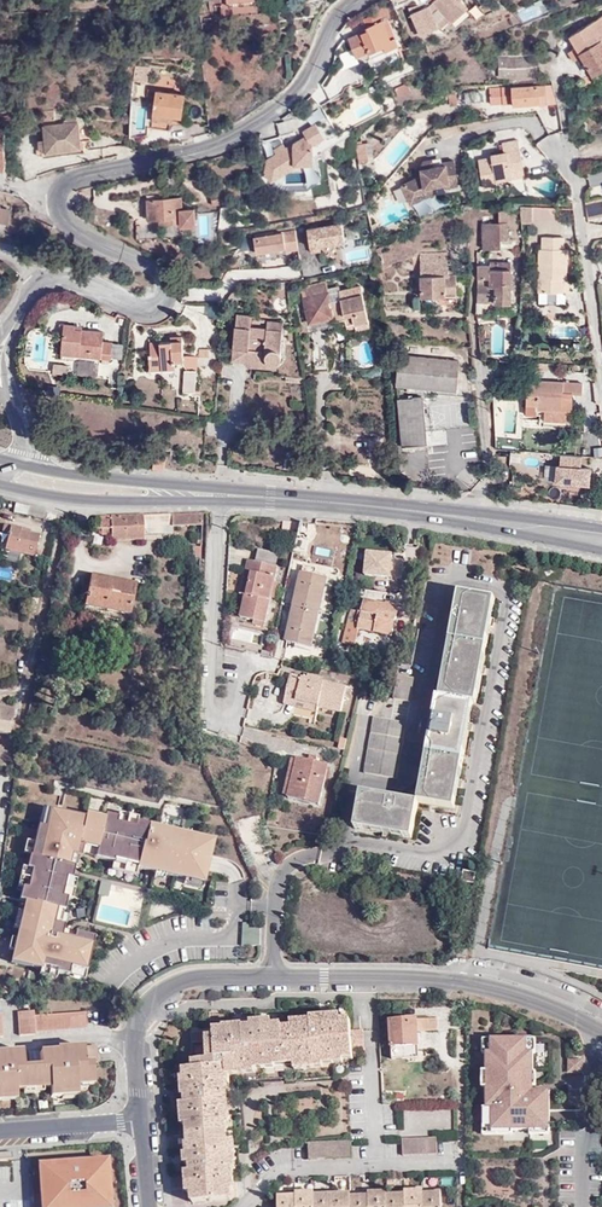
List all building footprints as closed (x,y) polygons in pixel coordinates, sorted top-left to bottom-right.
[(411,13),(421,34),(441,24),(438,20),(444,15),(450,22),(467,7),(461,0),(434,0),(430,4),(411,13)] [(389,5),(382,8),(387,19),(394,16),(389,5)] [(387,19),(382,8),(362,18),(367,29),(348,38),(356,55),(370,49),(370,48),(382,42),(390,38),(386,28),(382,21),(387,19)] [(570,37),(576,48),(601,32),(601,17),(570,37)] [(390,26),(397,45),(400,44),(391,25),(390,26)] [(386,51),(397,45),(390,26),(386,28),(390,38),(382,42),(386,51)] [(576,48),(568,53),(573,62),(581,57),(593,75),(601,69),(601,32),(576,48)] [(499,77),(537,75),(535,56),(498,58),(499,77)] [(398,97),(411,92),(408,83),(395,89),(398,97)] [(556,102),(553,85),(490,88),(490,94),(503,94),(503,104),(513,103),(513,105),(556,102)] [(182,116),(184,95),(148,89),(146,111),(153,112),(152,126),(170,129),(171,115),(182,116)] [(491,104),(503,104),(503,94),(490,94),(491,104)] [(358,120),(376,110),(371,100),(353,110),(358,120)] [(194,123),(209,124),(207,105),(197,104),(194,123)] [(33,116),(35,133),(38,134),(40,147),(43,146),(44,151),(46,151),(47,153),(81,149),(78,123),(77,123),(77,120),(75,121),(74,116),(67,117),(68,121),(56,123),(55,109),(40,110),(41,116),(33,116)] [(21,133),(35,133),(33,116),(20,116),(21,133)] [(511,172),(524,169),(518,140),(503,143),(504,152),(492,155),(491,157),(479,160),(483,187),(497,184),(496,180),(512,178),(511,172)] [(360,164),(367,162),(366,156),(370,155),(368,144),(365,145),(364,142),(358,143),(358,146),(356,146),(360,164)] [(441,163),(441,165),(442,169),(434,170),(433,167),(432,159),(423,161),(420,167),(421,175),(402,185),(408,199),(425,191),(425,188),(434,185),(444,183),(445,186),(458,184),(454,161),(441,163)] [(26,180),(38,177),(32,160),(21,163),(26,180)] [(309,174),(329,171),(327,161),(307,164),(309,174)] [(525,175),(524,169),(511,172),(512,178),(525,175)] [(311,192),(334,188),(331,170),(329,171),(309,174),(308,175),(311,192)] [(435,193),(434,185),(425,188),(425,191),(408,199),(410,203),(423,197),(435,193)] [(335,193),(334,188),(311,192),(313,197),(335,193)] [(228,201),(226,189),(210,192),(213,204),(228,201)] [(167,217),(168,223),(181,222),(181,226),(196,225),(194,208),(182,209),(181,197),(146,200),(148,219),(160,218),(167,217)] [(601,216),(601,198),(585,202),(587,219),(601,216)] [(532,222),(532,205),(519,205),(521,222),(532,222)] [(499,207),(499,208),(499,223),(483,223),(483,248),(501,248),(502,240),(508,239),(508,206),(499,207)] [(349,218),(360,216),(358,207),(346,209),(349,218)] [(8,225),(11,211),(0,208),(0,223),(8,225)] [(374,214),(370,216),(372,226),(373,234),(381,230),(374,214)] [(564,250),(563,237),(543,236),(543,250),(540,250),(539,292),(563,293),(563,270),(566,270),(567,250),(564,250)] [(241,261),(264,259),(263,243),(251,244),(251,247),(242,248),(242,254),(241,254),(241,261)] [(449,275),(447,252),(421,253),(421,296),(457,295),(457,274),(449,275)] [(266,271),(264,259),(241,261),(243,273),(266,271)] [(496,303),(509,303),(512,304),(511,269),(510,269),(511,263),(490,262),(489,265),(477,266),(477,313),(482,313),(482,303),(496,303)] [(334,319),(334,321),(345,319),(347,325),(355,323),(357,329),(370,326),(361,286),(339,291),(341,299),(331,301),(326,282),(301,287),(309,324),(334,319)] [(509,314),(509,303),(496,303),(496,314),(509,314)] [(279,359),(283,330),(267,329),(266,338),(249,336),(252,315),(237,314),(232,358),(247,360),(247,356),(267,358),(270,362),(276,362),(279,359)] [(345,319),(334,321),(336,327),(347,325),(345,319)] [(111,359),(113,342),(103,341),(103,331),(74,328),(74,325),(64,324),(62,354),(111,359)] [(160,347),(150,348),(150,354),(148,355),(149,370),(184,368),(182,337),(170,337),(170,342),(160,342),(160,347)] [(329,370),(326,345),(312,346),(315,371),(329,370)] [(456,392),(459,361),(399,355),(397,385),(456,392)] [(69,365),(55,363),(54,372),(68,373),(69,365)] [(572,412),(572,401),(569,400),(569,394),(573,394),(583,395),(583,384),(528,381),(526,405),(537,406),(536,409),(545,410),(572,412)] [(427,444),(422,397),(398,399),(403,445),(427,444)] [(571,423),(572,412),(545,410),(544,421),(571,423)] [(582,456),(560,454),(559,465),(555,465),(552,481),(590,485),(590,468),(582,467),(582,456)] [(154,459),(165,466),(165,457),(154,456),(154,459)] [(165,470),(165,466),(154,459),(153,469),(165,470)] [(172,527),(172,514),(142,515),(143,535),(165,535),(173,535),(172,527)] [(203,526),(203,514),(172,514),(172,527),(203,526)] [(143,535),(142,515),(110,516),(111,534),(111,540),(143,540),(143,535)] [(110,516),(93,517),(93,529),(100,529),(100,535),(111,534),(110,516)] [(1,535),(8,536),(10,527),(3,525),(1,535)] [(10,527),(8,536),(4,550),(34,557),(39,537),(30,535),(19,532),(20,529),(10,526),(10,527)] [(258,550),(255,562),(276,567),(280,555),(258,550)] [(246,596),(253,561),(247,560),(240,593),(244,595),(246,596)] [(255,562),(253,561),(246,596),(244,595),(239,617),(251,620),(264,623),(269,599),(271,599),(274,583),(278,567),(276,567),(255,562)] [(301,572),(314,576),(315,568),(303,565),(301,572)] [(326,578),(314,576),(301,572),(286,641),(311,647),(326,578)] [(128,614),(131,600),(133,593),(134,585),(90,575),(87,584),(82,583),(78,598),(85,599),(83,604),(128,614)] [(459,593),(450,640),(486,648),(495,599),(459,593)] [(351,609),(347,625),(360,628),(392,636),(399,609),(365,601),(363,608),(358,607),(358,611),(351,609)] [(347,625),(344,638),(357,643),(360,628),(347,625)] [(486,648),(450,640),(439,697),(473,703),(476,704),(486,648)] [(69,654),(57,651),(54,667),(66,670),(69,654)] [(323,682),(306,678),(290,674),(284,699),(307,704),(306,709),(318,711),(318,707),(341,712),(344,697),(347,687),(323,682)] [(410,701),(415,678),(399,675),(394,699),(410,701)] [(473,703),(439,697),(437,697),(427,754),(463,761),(473,703)] [(307,704),(284,699),(284,703),(306,709),(307,704)] [(13,710),(0,707),(0,732),(8,734),(13,710)] [(396,779),(407,723),(374,717),(364,773),(396,779)] [(463,761),(427,754),(418,802),(454,809),(463,761)] [(283,795),(288,796),(297,760),(291,759),(283,795)] [(297,760),(288,796),(288,797),(319,804),(328,767),(297,759),(297,760)] [(411,839),(418,802),(361,793),(355,828),(411,839)] [(208,850),(40,811),(5,967),(89,986),(100,942),(56,932),(75,849),(201,878),(208,850)] [(473,884),(476,873),(463,871),(461,881),(473,884)] [(88,1030),(87,1015),(36,1018),(35,1013),(20,1014),(21,1037),(37,1036),(37,1033),(88,1030)] [(350,1030),(350,1018),(340,1019),(339,1015),(310,1017),(310,1020),(292,1021),(292,1028),(293,1032),(282,1033),(284,1056),(294,1055),(294,1063),(295,1068),(314,1066),(314,1058),(333,1057),(333,1054),(352,1053),(352,1049),(350,1030)] [(282,1028),(282,1023),(272,1024),(272,1019),(250,1021),(250,1024),(222,1026),(222,1028),(213,1028),(215,1063),(225,1062),(226,1081),(229,1080),(229,1073),(246,1072),(245,1063),(253,1063),(253,1067),(265,1067),(265,1058),(284,1056),(282,1033),(282,1028)] [(393,1059),(406,1059),(405,1047),(418,1047),(418,1032),(437,1032),(436,1019),(390,1021),(393,1059)] [(215,1063),(213,1028),(205,1029),(205,1031),(191,1032),(192,1042),(206,1041),(207,1058),(207,1066),(193,1067),(184,1067),(184,1076),(181,1077),(183,1102),(181,1102),(182,1124),(187,1124),(192,1124),(192,1133),(222,1131),(221,1100),(228,1100),(226,1081),(225,1062),(215,1063)] [(363,1049),(362,1029),(350,1030),(352,1049),(361,1049),(363,1049)] [(532,1041),(496,1041),(496,1056),(489,1057),(489,1111),(495,1111),(495,1137),(555,1137),(554,1093),(538,1093),(538,1057),(532,1057),(532,1041)] [(405,1047),(406,1059),(418,1059),(418,1047),(405,1047)] [(15,1099),(15,1092),(23,1091),(42,1090),(48,1089),(49,1100),(59,1100),(59,1096),(76,1095),(76,1093),(76,1089),(86,1088),(96,1088),(95,1066),(99,1066),(98,1048),(60,1050),(60,1053),(42,1054),(42,1068),(25,1069),(23,1052),(0,1054),(0,1100),(15,1099)] [(352,1058),(352,1053),(333,1054),(333,1057),(314,1058),(314,1066),(322,1066),(322,1063),(343,1061),(343,1059),(352,1058)] [(284,1056),(285,1063),(294,1063),(294,1055),(284,1056)] [(275,1064),(285,1063),(284,1056),(265,1058),(265,1067),(275,1066),(275,1064)] [(207,1066),(207,1058),(193,1059),(193,1067),(207,1066)] [(245,1063),(246,1072),(254,1071),(253,1067),(253,1063),(245,1063)] [(222,1131),(226,1131),(226,1121),(229,1120),(228,1100),(221,1100),(222,1131)] [(236,1168),(233,1130),(226,1131),(222,1131),(192,1133),(187,1134),(188,1143),(186,1143),(186,1153),(184,1153),(185,1163),(188,1163),(188,1171),(186,1171),(187,1192),(192,1192),(192,1202),(232,1199),(231,1189),(234,1189),(233,1168),(236,1168)] [(413,1153),(421,1153),(420,1136),(412,1137),(413,1153)] [(421,1153),(429,1153),(429,1136),(420,1136),(421,1153)] [(429,1153),(438,1153),(437,1139),(437,1136),(429,1136),(429,1153)] [(413,1153),(412,1137),(402,1137),(403,1154),(413,1153)] [(351,1140),(351,1139),(342,1140),(343,1157),(352,1156),(351,1142),(351,1140)] [(317,1158),(325,1157),(325,1140),(317,1141),(317,1158)] [(334,1157),(333,1140),(325,1140),(325,1157),(334,1157)] [(343,1157),(342,1140),(333,1140),(334,1157),(343,1157)] [(317,1158),(317,1141),(308,1141),(308,1144),(309,1158),(317,1158)] [(39,1167),(42,1206),(114,1206),(111,1161),(39,1167)] [(314,1190),(302,1191),(296,1191),(296,1195),(296,1206),(315,1206),(315,1195),(314,1190)] [(423,1190),(405,1191),(405,1194),(406,1206),(424,1206),(423,1193),(423,1190)] [(387,1195),(387,1192),(369,1192),(369,1196),(369,1206),(388,1206),(387,1195)] [(350,1193),(338,1194),(332,1194),(333,1206),(351,1206),(351,1197),(350,1193)] [(441,1193),(423,1193),(424,1206),(441,1206),(441,1193)] [(332,1194),(315,1195),(315,1206),(333,1206),(332,1194)] [(405,1194),(399,1195),(387,1195),(388,1206),(406,1206),(405,1194)] [(277,1196),(278,1206),(296,1206),(296,1195),(277,1196)] [(369,1196),(351,1197),(351,1206),(369,1206),(369,1196)]
